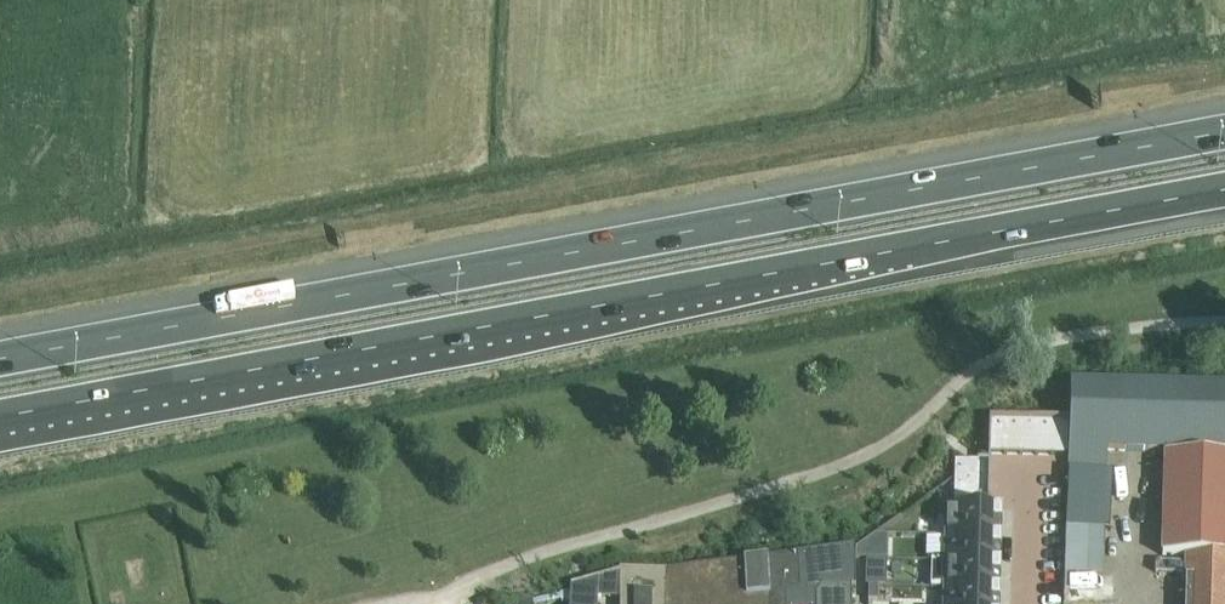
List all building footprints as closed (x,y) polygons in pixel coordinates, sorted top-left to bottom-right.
[(1064,596),(1105,597),(1106,571),(1095,571),(1097,471),(1107,471),(1108,449),(1167,451),(1164,558),(1186,558),(1224,560),(1224,384),(1070,380),(1069,420),(1068,454),(1068,470),(1064,596)] [(989,418),(988,452),(1005,453),(1006,418),(989,418)] [(1006,418),(1005,453),(1021,453),(1022,419),(1006,418)] [(1022,419),(1021,453),(1037,454),(1037,419),(1022,419)] [(1037,419),(1037,454),(1052,454),(1053,419),(1037,419)] [(1053,419),(1052,454),(1068,454),(1069,420),(1053,419)] [(955,476),(955,477),(990,477),(990,461),(955,460),(955,476)] [(955,477),(954,492),(989,493),(990,477),(955,477)] [(954,492),(954,507),(989,508),(989,493),(954,492)] [(944,507),(943,535),(1002,536),(1002,509),(989,508),(954,507),(944,507)] [(931,559),(931,561),(1001,562),(1002,536),(943,535),(943,560),(931,559)] [(666,568),(665,603),(814,603),(814,585),(851,585),(855,585),(852,543),(666,568)] [(1184,603),(1224,603),(1224,560),(1186,558),(1184,603)] [(866,559),(866,585),(868,585),(878,585),(885,585),(885,559),(866,559)] [(931,561),(931,587),(1000,588),(1001,562),(931,561)] [(571,603),(665,603),(666,568),(620,566),(573,580),(571,603)] [(814,585),(814,603),(852,603),(851,585),(814,585)] [(868,585),(868,600),(878,600),(878,585),(868,585)] [(1000,588),(931,587),(930,588),(942,588),(942,603),(1000,603),(1000,588)] [(521,603),(534,603),(533,600),(533,599),(533,597),(532,596),(532,592),(521,595),(523,602),(521,602),(521,603)]
